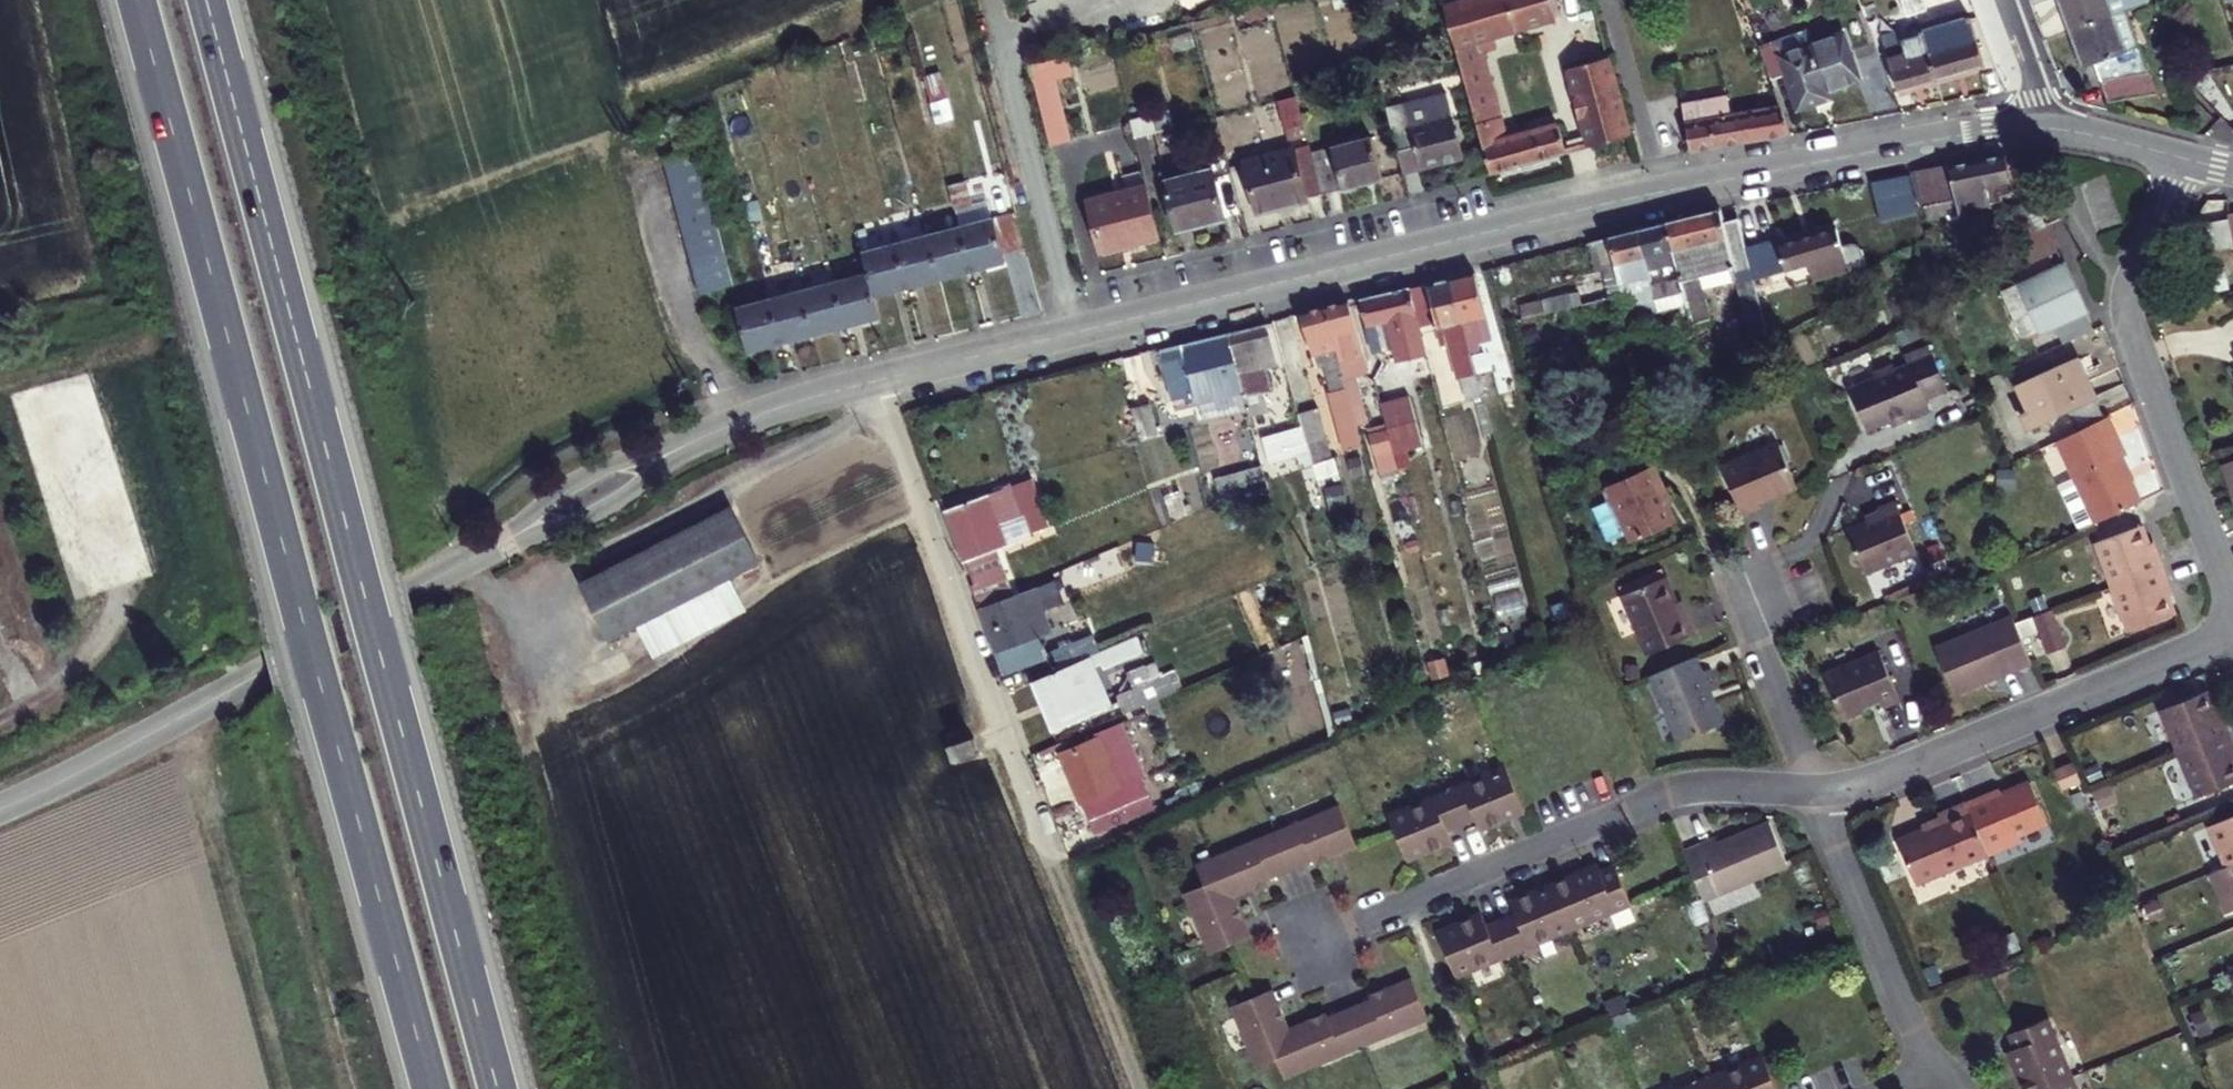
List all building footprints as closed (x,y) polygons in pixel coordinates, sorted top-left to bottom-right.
[(1490,173),(1563,154),(1553,121),(1504,136),(1478,50),(1494,46),(1490,33),(1553,14),(1548,0),(1466,0),(1440,8),(1490,173)] [(1927,10),(1929,17),(1938,14),(1932,0),(1922,0),(1927,10)] [(2075,25),(2135,4),(2145,0),(2067,0),(2075,25)] [(2135,4),(2075,25),(2089,64),(2105,58),(2109,69),(2154,59),(2135,4)] [(1929,17),(1927,10),(1918,12),(1919,19),(1929,17)] [(1978,14),(1933,27),(1934,30),(1947,75),(1991,63),(1978,14)] [(1779,35),(1763,42),(1777,78),(1794,71),(1807,104),(1866,80),(1845,27),(1785,50),(1779,35)] [(1910,84),(1947,75),(1934,30),(1895,41),(1910,84)] [(1603,58),(1567,69),(1590,145),(1626,135),(1603,58)] [(2154,59),(2109,69),(2115,88),(2159,73),(2154,59)] [(1069,60),(1030,71),(1052,153),(1070,148),(1053,85),(1074,79),(1069,60)] [(1387,112),(1404,173),(1462,156),(1445,95),(1387,112)] [(1687,105),(1698,153),(1747,145),(1738,107),(1733,107),(1730,95),(1687,105)] [(1276,103),(1284,130),(1287,143),(1306,137),(1295,98),(1276,103)] [(1738,107),(1747,145),(1800,137),(1786,103),(1738,107)] [(1147,121),(1129,126),(1133,141),(1152,136),(1147,121)] [(1310,153),(1322,195),(1379,178),(1367,137),(1310,153)] [(1310,153),(1309,148),(1246,165),(1260,212),(1322,195),(1310,153)] [(723,286),(688,155),(655,164),(690,295),(723,286)] [(2004,199),(1995,163),(1981,164),(1910,182),(1920,225),(1949,218),(1950,223),(1962,219),(1961,214),(1996,206),(1994,200),(2004,199)] [(1241,218),(1226,165),(1166,182),(1181,235),(1241,218)] [(1103,260),(1161,243),(1147,192),(1088,208),(1103,260)] [(1010,208),(991,214),(1000,248),(1020,243),(1010,208)] [(2007,224),(2026,268),(2054,255),(2034,212),(2007,224)] [(964,221),(976,266),(1003,258),(1000,248),(991,214),(964,221)] [(1661,229),(1668,257),(1675,289),(1679,304),(1651,311),(1655,322),(1680,315),(1684,332),(1703,328),(1691,284),(1728,275),(1747,362),(1766,357),(1752,293),(1744,255),(1736,221),(1717,226),(1714,215),(1661,229)] [(2221,221),(2222,226),(2227,253),(2231,270),(2232,270),(2232,219),(2221,221)] [(964,221),(928,231),(941,275),(976,266),(964,221)] [(2227,253),(2222,226),(2193,232),(2199,259),(2227,253)] [(1633,237),(1640,264),(1668,257),(1661,229),(1633,237)] [(941,275),(928,231),(895,240),(907,284),(941,275)] [(1616,303),(1648,296),(1640,264),(1633,237),(1589,248),(1596,278),(1579,282),(1583,298),(1559,303),(1562,317),(1616,303)] [(1827,237),(1744,255),(1752,293),(1770,289),(1768,281),(1787,277),(1790,291),(1840,280),(1854,275),(1848,246),(1829,249),(1827,237)] [(873,294),(907,284),(895,240),(861,249),(865,265),(873,294)] [(873,294),(865,265),(829,275),(842,322),(878,312),(873,294)] [(2061,268),(2006,293),(2028,342),(2037,338),(2039,342),(2053,335),(2060,350),(2092,335),(2061,268)] [(829,275),(797,284),(809,331),(842,322),(829,275)] [(763,293),(776,340),(809,331),(797,284),(763,293)] [(1466,286),(1445,291),(1456,333),(1467,372),(1475,370),(1471,354),(1484,350),(1466,286)] [(1648,296),(1651,311),(1679,304),(1675,289),(1648,296)] [(1456,333),(1445,291),(1406,302),(1416,338),(1431,334),(1437,357),(1444,356),(1454,390),(1458,388),(1464,411),(1476,407),(1467,372),(1456,333)] [(740,350),(776,340),(763,293),(727,302),(740,350)] [(1648,296),(1616,303),(1620,318),(1651,311),(1648,296)] [(1405,297),(1358,308),(1365,339),(1376,370),(1391,367),(1394,380),(1424,372),(1416,338),(1406,302),(1405,297)] [(1358,368),(1342,313),(1317,319),(1333,375),(1335,384),(1341,403),(1349,433),(1366,428),(1353,379),(1358,368)] [(1307,382),(1333,375),(1317,319),(1294,325),(1307,382)] [(1257,339),(1220,350),(1235,401),(1238,412),(1268,403),(1262,384),(1269,382),(1257,339)] [(1872,385),(1845,396),(1862,436),(1897,421),(1899,427),(1928,415),(1925,410),(1948,400),(1927,348),(1903,358),(1906,364),(1870,380),(1872,385)] [(1186,414),(1235,401),(1220,350),(1155,367),(1168,412),(1184,407),(1186,414)] [(2076,364),(2009,395),(2028,435),(2070,415),(2079,435),(2105,423),(2076,364)] [(1511,393),(1504,365),(1484,370),(1491,398),(1511,393)] [(1343,467),(1358,463),(1349,433),(1341,403),(1335,384),(1320,388),(1343,467)] [(2021,438),(2028,435),(2009,395),(2003,398),(2021,438)] [(1406,415),(1379,423),(1381,432),(1392,472),(1420,464),(1406,415)] [(1143,420),(1121,426),(1130,458),(1152,452),(1143,420)] [(2126,461),(2108,422),(2079,435),(2057,446),(2074,483),(2077,490),(2060,497),(2079,538),(2139,510),(2118,464),(2126,461)] [(1375,481),(1393,477),(1392,472),(1381,432),(1363,437),(1375,481)] [(1310,479),(1299,440),(1258,452),(1266,479),(1282,475),(1279,466),(1294,461),(1299,482),(1310,479)] [(1773,449),(1716,473),(1737,524),(1755,516),(1751,509),(1791,492),(1773,449)] [(2232,500),(2232,471),(2222,476),(2232,500)] [(1651,473),(1602,495),(1627,550),(1672,531),(1660,503),(1663,502),(1651,473)] [(1262,494),(1258,480),(1206,495),(1210,508),(1262,494)] [(2058,491),(2060,497),(2077,490),(2074,483),(2058,491)] [(1021,493),(1017,494),(1008,497),(1025,545),(1031,542),(1034,550),(1041,547),(1021,493)] [(1005,503),(936,528),(963,603),(996,591),(988,570),(1002,566),(990,534),(1013,526),(1005,503)] [(1844,537),(1861,579),(1914,558),(1894,510),(1873,519),(1875,525),(1844,537)] [(681,549),(708,605),(749,585),(723,529),(681,549)] [(2159,578),(2152,560),(2146,563),(2135,536),(2091,553),(2108,597),(2159,578)] [(681,549),(600,588),(626,644),(708,605),(681,549)] [(1616,604),(1660,585),(1657,577),(1612,596),(1616,604)] [(2159,578),(2108,597),(2125,642),(2168,625),(2158,599),(2166,596),(2159,578)] [(1678,625),(1660,585),(1616,604),(1640,662),(1690,641),(1682,624),(1678,625)] [(596,658),(626,644),(600,588),(568,603),(596,658)] [(1047,599),(971,624),(998,697),(1054,677),(1034,616),(1051,610),(1047,599)] [(1069,609),(1060,613),(1066,627),(1075,623),(1069,609)] [(2048,619),(2030,626),(2043,661),(2061,654),(2048,619)] [(2028,668),(2008,622),(1932,654),(1952,700),(2028,668)] [(1900,705),(1880,655),(1823,679),(1840,723),(1863,713),(1861,710),(1877,704),(1881,712),(1900,705)] [(1693,666),(1650,685),(1676,749),(1721,730),(1712,709),(1707,711),(1703,700),(1713,696),(1705,677),(1698,680),(1693,666)] [(1087,673),(1027,699),(1044,750),(1093,729),(1081,703),(1097,696),(1087,673)] [(1121,728),(1155,714),(1137,674),(1121,682),(1131,704),(1114,711),(1121,728)] [(2157,720),(2175,762),(2224,742),(2217,726),(2210,729),(2199,702),(2157,720)] [(971,734),(952,739),(956,755),(976,750),(971,734)] [(2175,762),(2193,806),(2232,789),(2232,782),(2225,762),(2231,759),(2224,742),(2175,762)] [(1096,755),(1058,771),(1091,848),(1128,832),(1096,755)] [(2069,769),(2050,777),(2059,799),(2079,792),(2069,769)] [(1509,773),(1391,821),(1408,861),(1423,855),(1425,858),(1453,847),(1448,834),(1476,823),(1481,836),(1509,825),(1508,821),(1526,813),(1509,773)] [(1996,795),(1963,809),(1986,862),(2018,848),(2015,840),(2043,828),(2027,787),(1998,799),(1996,795)] [(1937,827),(1894,844),(1913,891),(1986,862),(1963,809),(1935,820),(1937,827)] [(1196,902),(1220,961),(1254,947),(1248,932),(1251,930),(1244,912),(1240,914),(1236,904),(1259,895),(1260,899),(1276,893),(1275,888),(1317,871),(1319,875),(1338,867),(1336,863),(1360,854),(1346,820),(1322,830),(1321,825),(1243,857),(1245,861),(1206,877),(1214,895),(1196,902)] [(2206,834),(2223,874),(2232,870),(2232,822),(2206,834)] [(1709,844),(1676,856),(1694,906),(1782,872),(1766,829),(1711,850),(1709,844)] [(2223,874),(2232,898),(2232,870),(2223,874)] [(1440,941),(1457,982),(1633,911),(1618,873),(1603,878),(1600,872),(1573,883),(1574,887),(1541,901),(1540,897),(1512,908),(1517,920),(1489,932),(1484,920),(1456,931),(1457,934),(1440,941)] [(1282,1016),(1275,1001),(1242,1015),(1266,1074),(1284,1066),(1291,1085),(1330,1069),(1331,1073),(1409,1042),(1407,1037),(1431,1028),(1417,994),(1393,1003),(1392,1000),(1373,1007),(1375,1011),(1332,1029),(1330,1025),(1314,1031),(1316,1035),(1293,1045),(1289,1035),(1293,1034),(1286,1015),(1282,1016)] [(2047,1026),(2009,1041),(2015,1055),(2008,1058),(2021,1088),(2073,1088),(2047,1026)] [(1699,1088),(1774,1088),(1763,1063),(1699,1088)]
